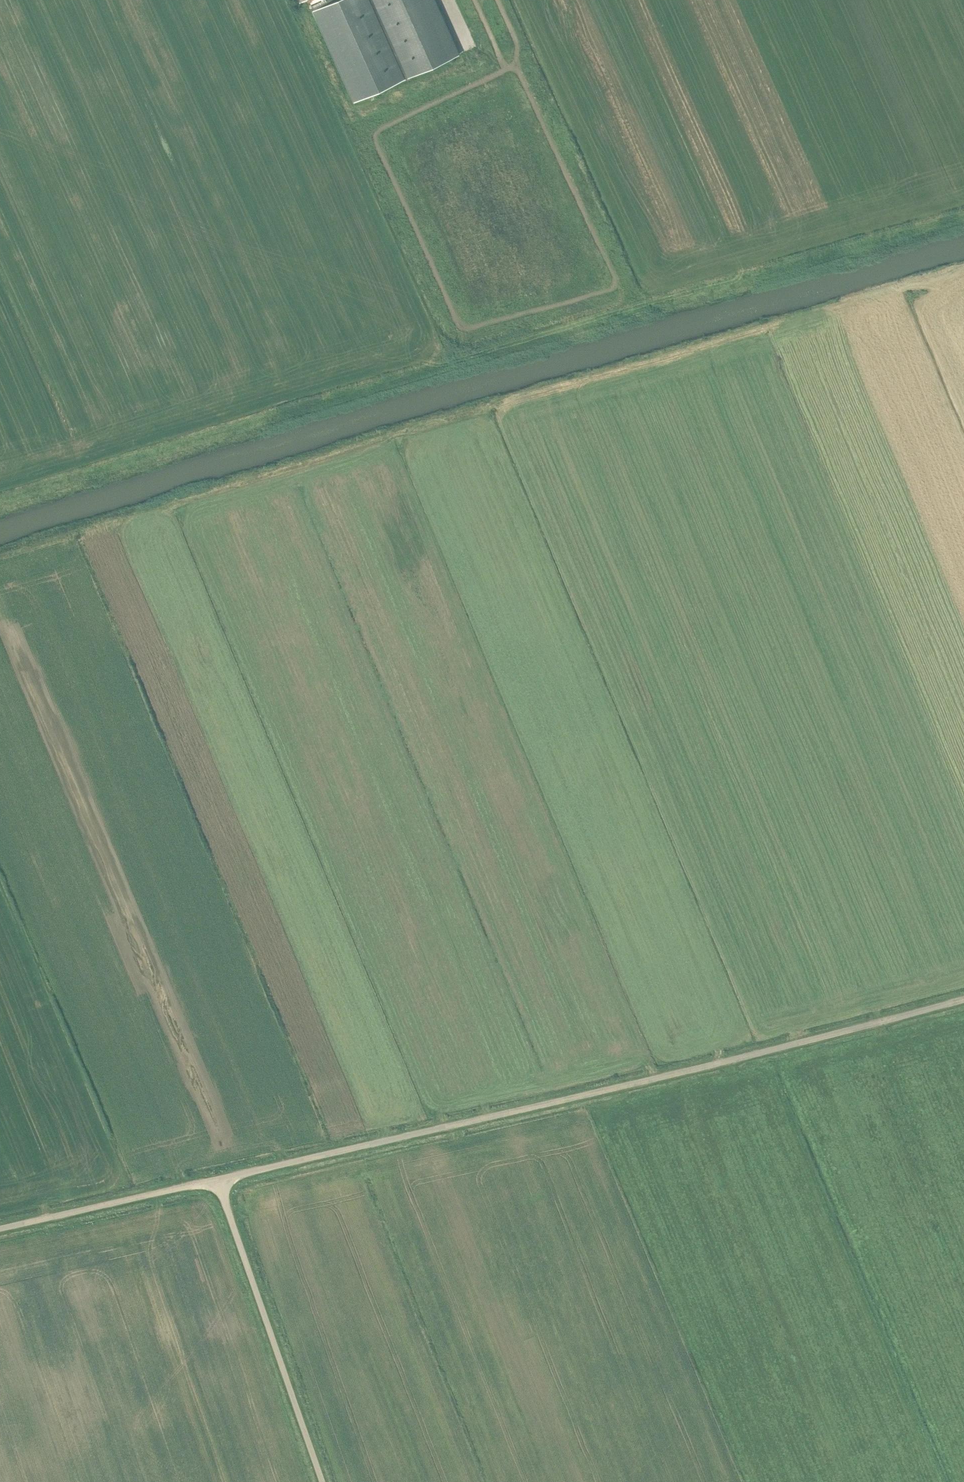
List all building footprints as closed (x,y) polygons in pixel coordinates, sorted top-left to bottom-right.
[(355,101),(458,55),(433,0),(310,0),(355,101)]
